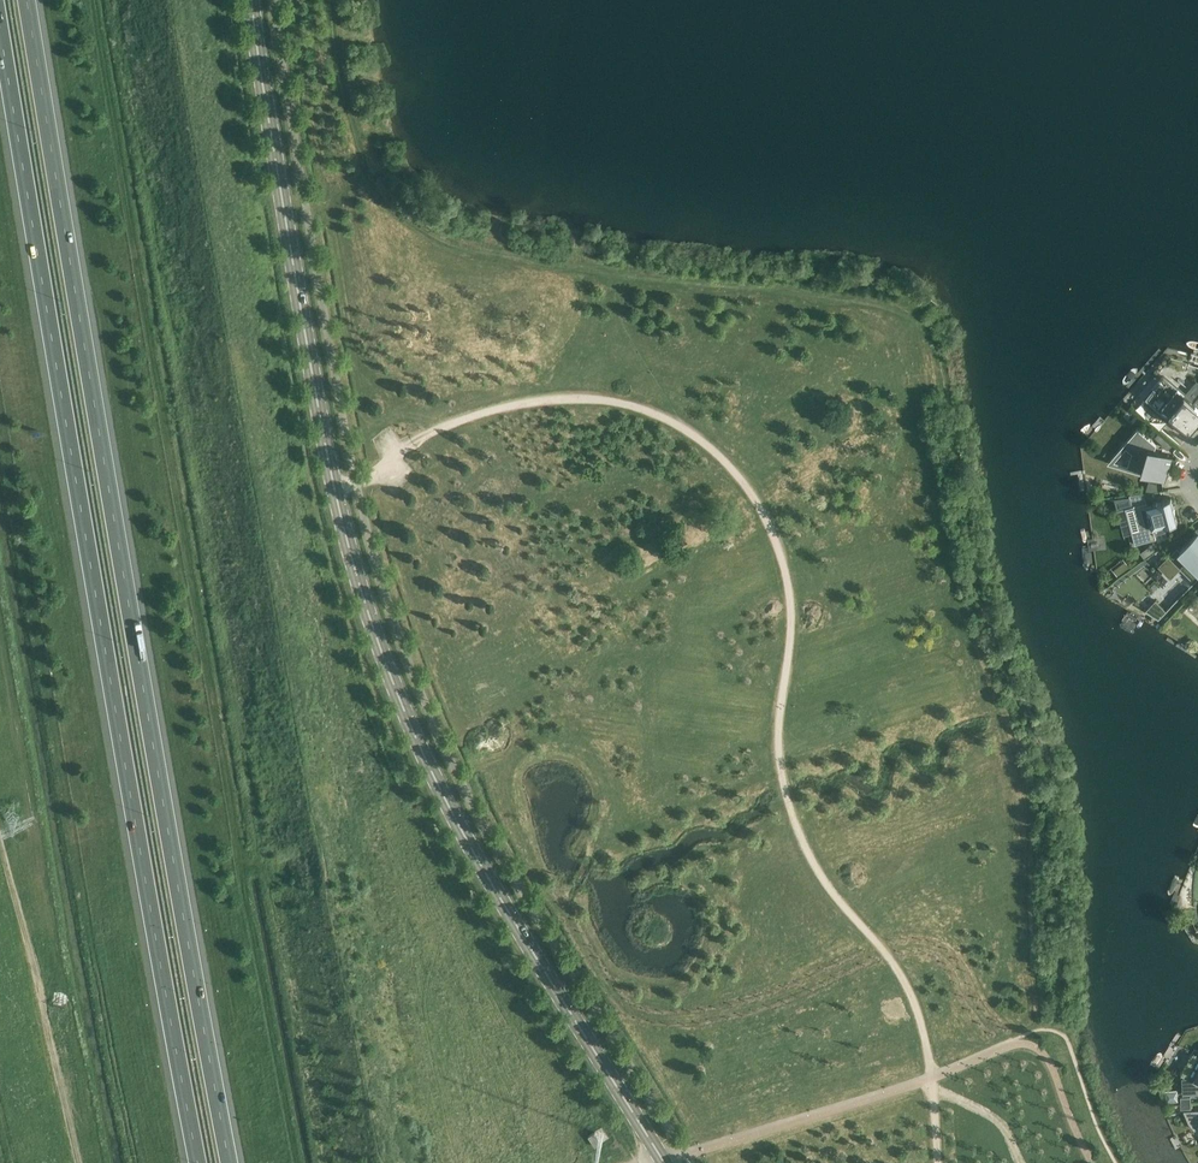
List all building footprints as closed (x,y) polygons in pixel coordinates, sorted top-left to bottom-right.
[(1145,397),(1185,432),(1190,427),(1191,428),(1197,420),(1197,396),(1194,401),(1186,394),(1182,399),(1160,381),(1145,397)] [(1139,430),(1126,444),(1138,454),(1134,469),(1165,479),(1172,455),(1154,450),(1156,445),(1139,430)] [(1159,432),(1155,437),(1162,444),(1162,446),(1169,449),(1173,445),(1159,432)] [(1133,507),(1125,509),(1131,532),(1133,532),(1136,542),(1134,543),(1134,544),(1156,538),(1153,528),(1164,525),(1177,522),(1171,497),(1158,501),(1158,502),(1147,505),(1144,492),(1130,494),(1133,507)] [(1158,566),(1171,578),(1180,568),(1192,580),(1197,575),(1197,530),(1196,528),(1194,530),(1197,533),(1181,549),(1178,546),(1158,566)] [(1125,562),(1114,571),(1118,577),(1130,568),(1125,562)] [(1167,610),(1156,600),(1145,610),(1159,618),(1167,610)] [(1196,1079),(1183,1079),(1183,1094),(1197,1093),(1197,1075),(1196,1079)] [(1178,1090),(1165,1091),(1166,1103),(1179,1102),(1178,1090)] [(1185,1111),(1189,1122),(1195,1129),(1197,1126),(1197,1110),(1185,1111)] [(601,1142),(595,1132),(594,1132),(588,1136),(595,1146),(601,1142)]
